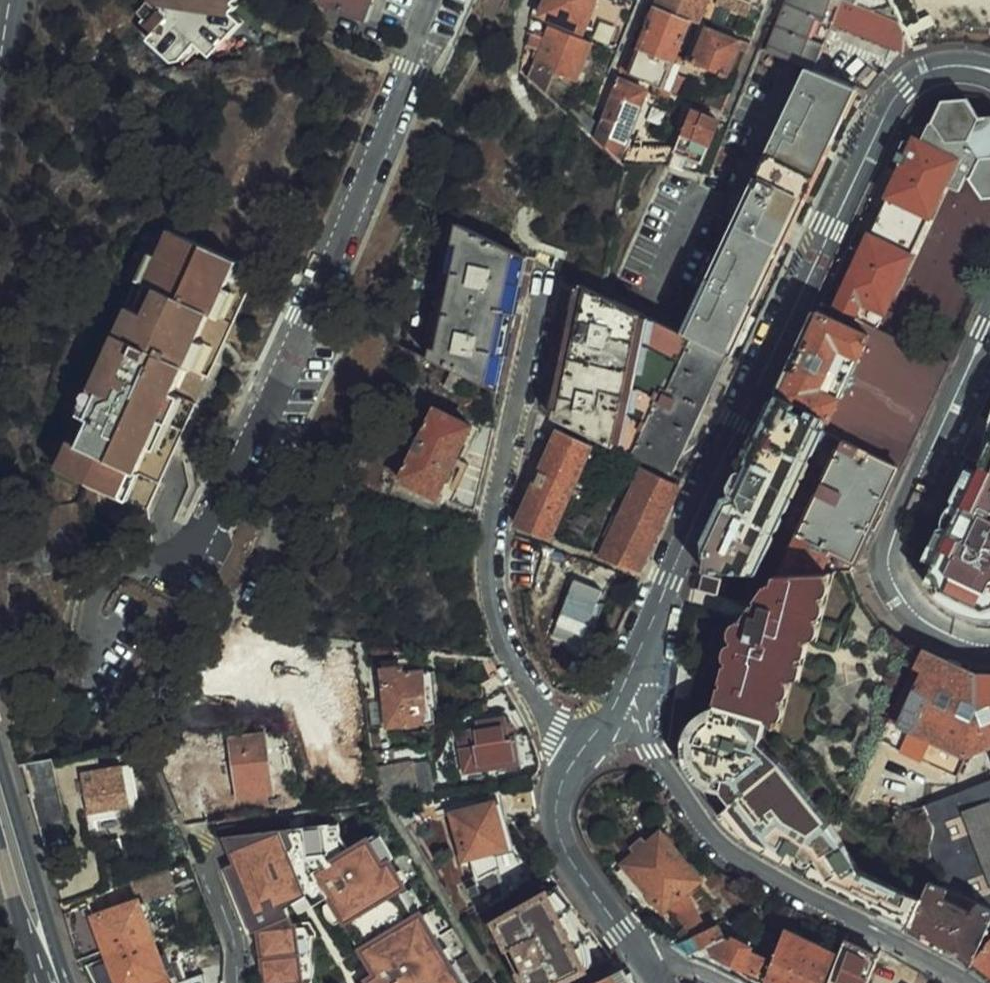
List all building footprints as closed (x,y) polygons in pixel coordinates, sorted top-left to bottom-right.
[(199,44),(206,44),(221,27),(229,35),(245,19),(234,8),(242,0),(146,0),(137,11),(149,21),(145,24),(152,31),(146,37),(172,61),(193,38),(199,44)] [(375,0),(324,0),(369,17),(375,0)] [(542,13),(586,31),(598,0),(547,0),(542,13)] [(690,18),(698,21),(707,0),(659,0),(657,5),(690,18)] [(912,44),(902,22),(849,0),(778,0),(775,9),(774,10),(760,46),(759,47),(816,70),(835,22),(907,50),(912,44)] [(892,0),(849,0),(902,22),(892,0)] [(674,59),(690,18),(657,5),(640,46),(674,59)] [(694,62),(708,25),(700,22),(685,59),(694,62)] [(576,79),(592,42),(551,25),(547,37),(536,33),(531,46),(541,51),(530,76),(545,92),(554,70),(576,79)] [(727,75),(742,38),(708,25),(694,62),(727,75)] [(670,70),(674,59),(640,46),(629,74),(663,87),(670,70)] [(670,70),(663,87),(672,91),(679,74),(670,70)] [(853,84),(816,70),(690,334),(726,351),(853,84)] [(679,74),(672,91),(683,96),(690,79),(679,74)] [(618,78),(595,136),(620,156),(647,90),(618,78)] [(578,100),(565,113),(588,130),(597,120),(578,100)] [(874,325),(880,328),(946,185),(963,192),(969,178),(972,178),(986,198),(989,198),(989,117),(984,118),(972,101),(945,100),(935,122),(932,120),(922,139),(917,138),(838,308),(874,325)] [(692,108),(678,144),(675,149),(703,161),(720,120),(692,108)] [(653,129),(649,145),(675,144),(671,129),(653,129)] [(678,144),(675,144),(649,145),(634,145),(628,160),(671,163),(675,149),(678,144)] [(427,358),(499,389),(527,257),(458,223),(456,235),(458,236),(434,347),(431,347),(427,358)] [(134,310),(123,336),(118,334),(105,364),(120,370),(95,420),(83,447),(73,442),(60,471),(151,513),(227,346),(261,269),(171,229),(159,256),(151,252),(138,280),(146,284),(134,310)] [(728,352),(726,351),(690,334),(604,294),(584,284),(554,417),(624,449),(648,460),(672,471),(728,352)] [(841,290),(832,285),(824,301),(834,306),(841,290)] [(118,334),(123,336),(134,310),(130,309),(118,334)] [(828,414),(832,416),(869,335),(820,312),(782,393),(828,414)] [(902,465),(950,361),(880,328),(874,325),(869,335),(832,416),(828,414),(822,427),(845,438),(902,465)] [(120,370),(105,364),(82,414),(95,420),(120,370)] [(461,376),(451,371),(445,384),(455,389),(461,376)] [(828,414),(782,393),(709,545),(712,570),(752,571),(822,427),(828,414)] [(437,496),(472,425),(432,405),(397,476),(437,496)] [(444,497),(475,508),(496,427),(483,421),(444,497)] [(560,434),(518,524),(553,537),(593,450),(560,434)] [(782,573),(853,571),(902,465),(845,438),(782,573)] [(604,554),(642,567),(684,477),(672,471),(648,460),(604,554)] [(948,604),(963,611),(973,614),(982,615),(989,616),(989,466),(984,463),(964,506),(953,528),(929,579),(942,584),(939,593),(948,604)] [(943,523),(953,528),(964,506),(953,501),(943,523)] [(769,719),(849,811),(882,741),(921,655),(896,637),(881,622),(871,608),(860,590),(853,571),(782,573),(777,582),(772,580),(745,618),(740,621),(718,706),(769,719)] [(720,576),(704,572),(701,586),(717,590),(720,576)] [(574,577),(552,641),(587,652),(609,589),(574,577)] [(925,648),(921,655),(882,741),(958,775),(968,755),(989,742),(989,673),(988,673),(977,672),(925,648)] [(415,669),(414,664),(380,667),(387,725),(419,722),(419,715),(435,713),(430,668),(415,669)] [(239,682),(239,701),(250,701),(250,682),(239,682)] [(684,758),(685,761),(688,767),(719,813),(725,820),(730,825),(736,831),(740,835),(747,840),(818,880),(911,924),(923,898),(864,870),(832,823),(783,762),(762,741),(769,719),(718,706),(712,707),(706,709),(698,740),(685,737),(684,739),(683,744),(683,749),(683,751),(684,756),(684,758)] [(511,728),(509,716),(489,719),(490,725),(482,726),(461,729),(468,771),(501,765),(524,762),(519,734),(518,734),(517,728),(511,728)] [(268,735),(231,739),(238,797),(275,793),(268,735)] [(502,771),(524,767),(524,762),(501,765),(502,771)] [(131,806),(124,765),(94,769),(96,778),(86,780),(89,797),(81,798),(84,814),(131,806)] [(931,880),(989,909),(989,780),(967,789),(958,794),(922,875),(931,880)] [(279,796),(281,811),(308,808),(304,793),(279,796)] [(506,839),(496,801),(452,812),(464,859),(471,857),(478,879),(481,877),(489,904),(507,895),(495,871),(498,869),(492,851),(490,843),(506,839)] [(217,845),(233,885),(254,932),(257,931),(265,982),(306,982),(297,924),(292,924),(288,907),(292,904),(306,895),(313,905),(328,896),(375,972),(367,978),(370,982),(461,982),(440,951),(447,947),(438,933),(432,938),(417,913),(401,888),(393,875),(399,872),(392,859),(385,863),(369,837),(350,849),(341,835),(331,841),(329,824),(224,835),(226,842),(217,845)] [(666,907),(684,894),(701,879),(663,830),(648,843),(637,853),(625,863),(662,910),(666,907)] [(392,859),(376,833),(369,837),(385,863),(392,859)] [(629,844),(637,853),(648,843),(640,834),(629,844)] [(226,842),(224,835),(214,836),(217,845),(226,842)] [(508,847),(506,839),(490,843),(492,851),(508,847)] [(401,888),(407,884),(399,872),(393,875),(401,888)] [(467,878),(469,885),(478,882),(476,875),(467,878)] [(989,934),(989,909),(931,880),(923,898),(911,924),(910,925),(975,959),(989,934)] [(478,882),(469,885),(472,895),(481,892),(478,882)] [(573,904),(560,884),(550,890),(568,917),(575,914),(579,912),(574,906),(573,904)] [(550,890),(529,901),(495,920),(509,948),(516,945),(526,966),(519,970),(525,982),(557,982),(588,968),(602,962),(584,938),(595,934),(588,924),(582,927),(575,914),(568,917),(550,890)] [(682,924),(691,937),(696,935),(707,928),(703,922),(684,894),(666,907),(679,926),(682,924)] [(298,911),(302,912),(313,905),(306,895),(292,904),(298,911)] [(108,954),(120,982),(141,982),(168,973),(140,899),(94,917),(108,954)] [(417,913),(432,938),(438,933),(423,909),(417,913)] [(579,912),(575,914),(582,927),(588,924),(579,912)] [(703,922),(707,928),(719,923),(716,916),(703,922)] [(719,923),(707,928),(696,935),(703,948),(708,947),(710,951),(757,975),(765,957),(724,936),(719,923)] [(671,933),(683,940),(691,937),(682,924),(679,926),(671,933)] [(786,928),(766,979),(774,982),(819,982),(835,951),(786,928)] [(612,957),(595,934),(584,938),(602,962),(612,957)] [(989,970),(989,934),(975,959),(989,970)] [(845,940),(828,982),(869,982),(880,956),(845,940)] [(461,982),(469,982),(447,947),(440,951),(461,982)] [(625,967),(592,982),(635,982),(625,967)]
